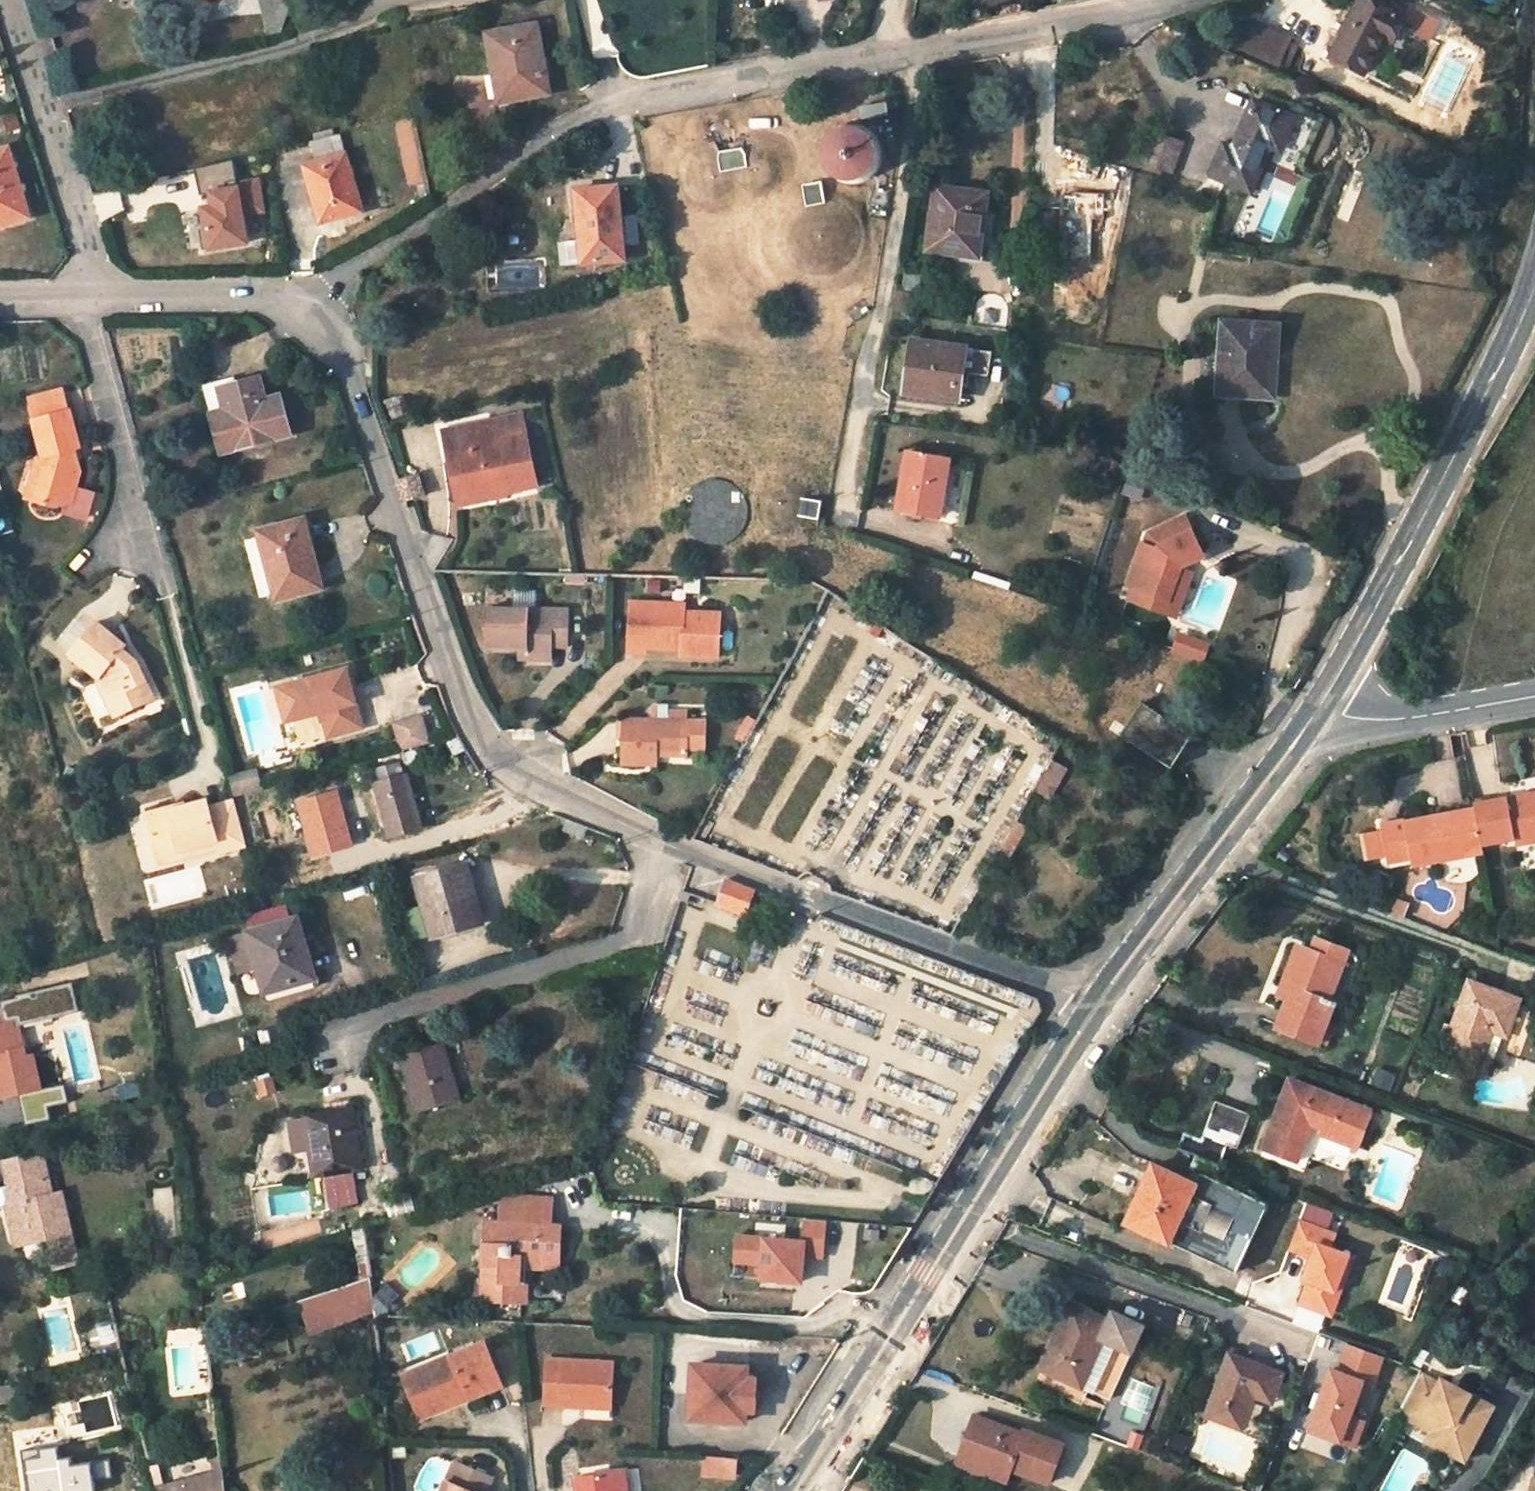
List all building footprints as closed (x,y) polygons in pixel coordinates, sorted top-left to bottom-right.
[(270,32),(284,29),(289,9),(286,0),(262,0),(270,32)] [(1399,23),(1358,0),(1326,58),(1358,77),(1378,41),(1386,46),(1399,23)] [(536,25),(488,32),(495,72),(502,71),(507,100),(549,93),(544,73),(550,71),(547,56),(542,57),(536,25)] [(1280,39),(1244,25),(1234,52),(1278,71),(1287,46),(1279,43),(1280,39)] [(500,102),(507,100),(502,71),(495,72),(500,102)] [(1232,156),(1222,152),(1211,183),(1249,197),(1268,149),(1276,153),(1289,121),(1250,106),(1232,156)] [(819,145),(818,150),(818,151),(819,156),(820,161),(822,166),(825,170),(829,174),(833,177),(837,180),(842,181),(847,182),(852,182),(857,181),(862,179),(867,177),(871,174),(874,170),(877,166),(879,160),(880,155),(881,150),(880,145),(879,140),(877,135),(874,131),(871,127),(867,124),(862,122),(857,120),(852,119),(847,119),(842,120),(837,121),(833,124),(829,127),(825,131),(822,135),(820,139),(819,145)] [(313,140),(319,161),(305,165),(321,223),(358,213),(349,184),(355,183),(341,133),(313,140)] [(742,136),(718,140),(716,152),(712,151),(708,151),(704,152),(700,154),(696,156),(693,159),(690,162),(689,166),(688,171),(687,175),(688,179),(690,183),(692,187),(695,190),(699,193),(702,194),(707,195),(711,196),(715,195),(719,194),(723,191),(726,188),(729,185),(731,181),(732,177),(732,172),(731,168),(730,164),(735,164),(735,168),(736,173),(738,177),(740,180),(743,183),(747,185),(751,187),(755,188),(760,188),(764,187),(768,185),(771,182),(774,179),(777,175),(778,171),(779,167),(779,163),(778,159),(776,155),(774,151),(771,148),(767,146),(763,144),(759,143),(755,143),(750,144),(746,146),(742,136)] [(1187,149),(1153,141),(1146,175),(1180,183),(1187,149)] [(11,147),(0,150),(0,226),(32,216),(11,147)] [(232,159),(194,168),(199,190),(210,188),(213,203),(202,205),(205,225),(198,226),(202,246),(245,239),(242,221),(241,211),(261,207),(257,181),(237,184),(232,159)] [(818,181),(804,185),(808,202),(822,198),(818,181)] [(363,211),(355,183),(349,184),(358,213),(363,211)] [(991,225),(993,208),(982,207),(983,192),(931,185),(923,250),(978,257),(983,225),(991,225)] [(589,240),(588,240),(590,263),(629,260),(627,246),(645,244),(642,220),(625,223),(621,187),(580,191),(583,224),(589,224),(589,240)] [(97,214),(123,212),(122,192),(96,193),(97,214)] [(570,265),(590,263),(588,240),(567,242),(570,265)] [(205,329),(218,329),(218,316),(204,316),(205,329)] [(1226,395),(1267,397),(1271,364),(1279,363),(1282,329),(1231,325),(1226,395)] [(962,347),(914,340),(907,387),(955,395),(962,347)] [(280,388),(266,392),(259,371),(256,372),(205,385),(221,447),(291,428),(280,388)] [(29,402),(34,421),(71,410),(65,391),(29,402)] [(82,447),(71,410),(34,421),(46,463),(36,496),(56,503),(65,495),(68,483),(77,486),(83,468),(78,449),(82,447)] [(446,430),(450,454),(459,452),(467,499),(537,486),(528,438),(496,441),(492,420),(446,430)] [(941,459),(898,450),(887,506),(929,515),(941,459)] [(459,500),(467,499),(459,452),(450,454),(459,500)] [(412,500),(405,479),(399,482),(406,503),(412,500)] [(87,517),(95,490),(79,486),(71,513),(87,517)] [(824,501),(806,499),(804,516),(822,519),(824,501)] [(273,594),(311,584),(300,541),(307,538),(301,515),(255,528),(273,594)] [(1153,540),(1134,592),(1141,595),(1176,608),(1189,571),(1213,559),(1193,521),(1153,540)] [(1176,608),(1141,595),(1136,607),(1182,624),(1200,576),(1189,571),(1176,608)] [(690,590),(702,590),(702,576),(690,576),(690,590)] [(516,609),(491,609),(491,645),(529,646),(529,655),(535,655),(535,649),(556,649),(556,644),(571,644),(573,610),(540,609),(540,594),(516,592),(516,609)] [(689,604),(635,604),(634,654),(650,654),(651,649),(686,648),(686,656),(723,655),(724,612),(689,613),(689,604)] [(75,655),(104,678),(120,715),(145,704),(136,686),(149,680),(141,663),(125,650),(130,645),(103,623),(75,655)] [(1179,655),(1206,666),(1212,654),(1184,643),(1179,655)] [(358,719),(344,662),(278,678),(287,712),(293,710),(298,730),(325,723),(327,727),(358,719)] [(149,680),(136,686),(145,704),(158,698),(149,680)] [(707,749),(708,721),(672,721),(672,706),(657,706),(654,710),(654,721),(626,721),(625,771),(649,771),(648,759),(690,759),(689,750),(707,749)] [(1123,738),(1174,771),(1194,738),(1144,706),(1123,738)] [(428,736),(420,711),(394,719),(402,744),(428,736)] [(1053,799),(1067,765),(1048,757),(1034,791),(1053,799)] [(262,781),(258,767),(237,773),(242,788),(262,781)] [(390,832),(419,824),(403,772),(375,780),(390,832)] [(249,838),(237,794),(209,802),(206,795),(172,805),(171,801),(148,808),(162,856),(186,850),(183,841),(218,833),(221,845),(249,838)] [(1473,806),(1474,811),(1481,847),(1534,837),(1534,795),(1473,806)] [(1379,834),(1370,835),(1374,858),(1381,856),(1383,866),(1429,857),(1431,866),(1482,856),(1481,848),(1481,847),(1474,811),(1402,825),(1401,820),(1377,824),(1379,834)] [(1013,820),(1003,848),(1015,853),(1026,825),(1013,820)] [(1363,860),(1374,858),(1370,835),(1358,837),(1363,860)] [(434,938),(477,925),(462,871),(417,883),(434,938)] [(720,905),(746,915),(755,891),(728,881),(720,905)] [(1390,913),(1405,917),(1409,901),(1394,897),(1390,913)] [(266,991),(314,977),(297,919),(250,933),(266,991)] [(1313,1003),(1328,962),(1333,948),(1304,938),(1299,952),(1288,948),(1273,990),(1280,993),(1267,1030),(1307,1045),(1321,1006),(1313,1003)] [(1512,999),(1462,982),(1440,1045),(1476,1058),(1486,1028),(1500,1034),(1512,999)] [(17,1020),(19,1027),(81,1012),(74,983),(20,995),(20,998),(3,1002),(4,1007),(7,1023),(17,1020)] [(7,1023),(0,1024),(0,1057),(1,1062),(0,1063),(0,1098),(17,1094),(41,1089),(33,1054),(25,1056),(19,1027),(17,1020),(7,1023)] [(460,1101),(444,1043),(402,1055),(419,1113),(460,1101)] [(1391,1091),(1396,1072),(1375,1067),(1371,1086),(1391,1091)] [(1283,1079),(1261,1140),(1292,1152),(1307,1113),(1319,1118),(1315,1129),(1354,1144),(1367,1109),(1283,1079)] [(41,1089),(17,1094),(24,1126),(48,1120),(46,1111),(68,1106),(63,1084),(41,1089)] [(1202,1138),(1238,1149),(1249,1112),(1213,1101),(1202,1138)] [(317,1207),(365,1201),(352,1106),(305,1113),(317,1207)] [(300,1117),(288,1119),(292,1151),(304,1150),(300,1117)] [(52,1188),(43,1147),(3,1155),(9,1179),(7,1180),(11,1197),(6,1199),(14,1233),(45,1227),(54,1267),(77,1262),(62,1186),(52,1188)] [(1117,1222),(1230,1271),(1259,1197),(1193,1172),(1190,1181),(1140,1162),(1117,1222)] [(804,1258),(824,1259),(826,1218),(801,1217),(801,1235),(733,1233),(732,1279),(803,1281),(804,1258)] [(1333,1245),(1338,1232),(1296,1217),(1286,1243),(1310,1252),(1301,1276),(1311,1279),(1302,1301),(1327,1311),(1341,1274),(1350,1277),(1358,1255),(1333,1245)] [(521,1302),(523,1267),(524,1256),(557,1257),(559,1225),(484,1220),(480,1299),(521,1302)] [(524,1256),(523,1267),(556,1269),(557,1257),(524,1256)] [(306,1333),(395,1311),(389,1288),(372,1292),(368,1279),(297,1297),(306,1333)] [(1108,1315),(1068,1297),(1040,1361),(1087,1381),(1107,1336),(1100,1333),(1108,1315)] [(454,1367),(421,1386),(437,1414),(505,1373),(483,1337),(448,1358),(454,1367)] [(1347,1338),(1316,1423),(1363,1441),(1371,1418),(1362,1415),(1385,1351),(1347,1338)] [(1277,1369),(1226,1350),(1201,1411),(1238,1426),(1254,1385),(1268,1391),(1277,1369)] [(611,1359),(545,1356),(545,1403),(582,1404),(582,1414),(610,1414),(611,1359)] [(448,1358),(408,1382),(429,1419),(437,1414),(421,1386),(454,1367),(448,1358)] [(728,1363),(674,1360),(671,1413),(724,1415),(725,1403),(735,1403),(737,1375),(727,1375),(728,1363)] [(1443,1430),(1445,1438),(1438,1451),(1459,1462),(1487,1405),(1436,1379),(1433,1384),(1412,1373),(1395,1405),(1443,1430)] [(10,1401),(9,1386),(0,1386),(0,1402),(10,1401)] [(1426,1432),(1420,1442),(1438,1451),(1445,1438),(1443,1430),(1395,1405),(1390,1414),(1426,1432)] [(969,1417),(953,1461),(999,1478),(1000,1474),(1045,1490),(1062,1447),(1017,1430),(1015,1434),(969,1417)] [(214,1434),(213,1425),(202,1427),(203,1435),(214,1434)] [(56,1461),(54,1449),(43,1450),(42,1448),(21,1451),(26,1490),(91,1490),(87,1465),(68,1467),(67,1460),(56,1461)] [(703,1454),(701,1477),(735,1479),(737,1457),(703,1454)] [(449,1477),(457,1461),(443,1455),(435,1471),(449,1477)] [(449,1477),(444,1490),(491,1490),(498,1473),(459,1456),(457,1461),(449,1477)] [(588,1476),(591,1490),(635,1490),(630,1468),(588,1476)] [(223,1472),(159,1488),(160,1490),(226,1490),(223,1472)] [(588,1476),(582,1477),(585,1490),(591,1490),(588,1476)] [(1522,1490),(1534,1490),(1534,1477),(1523,1476),(1522,1490)]
